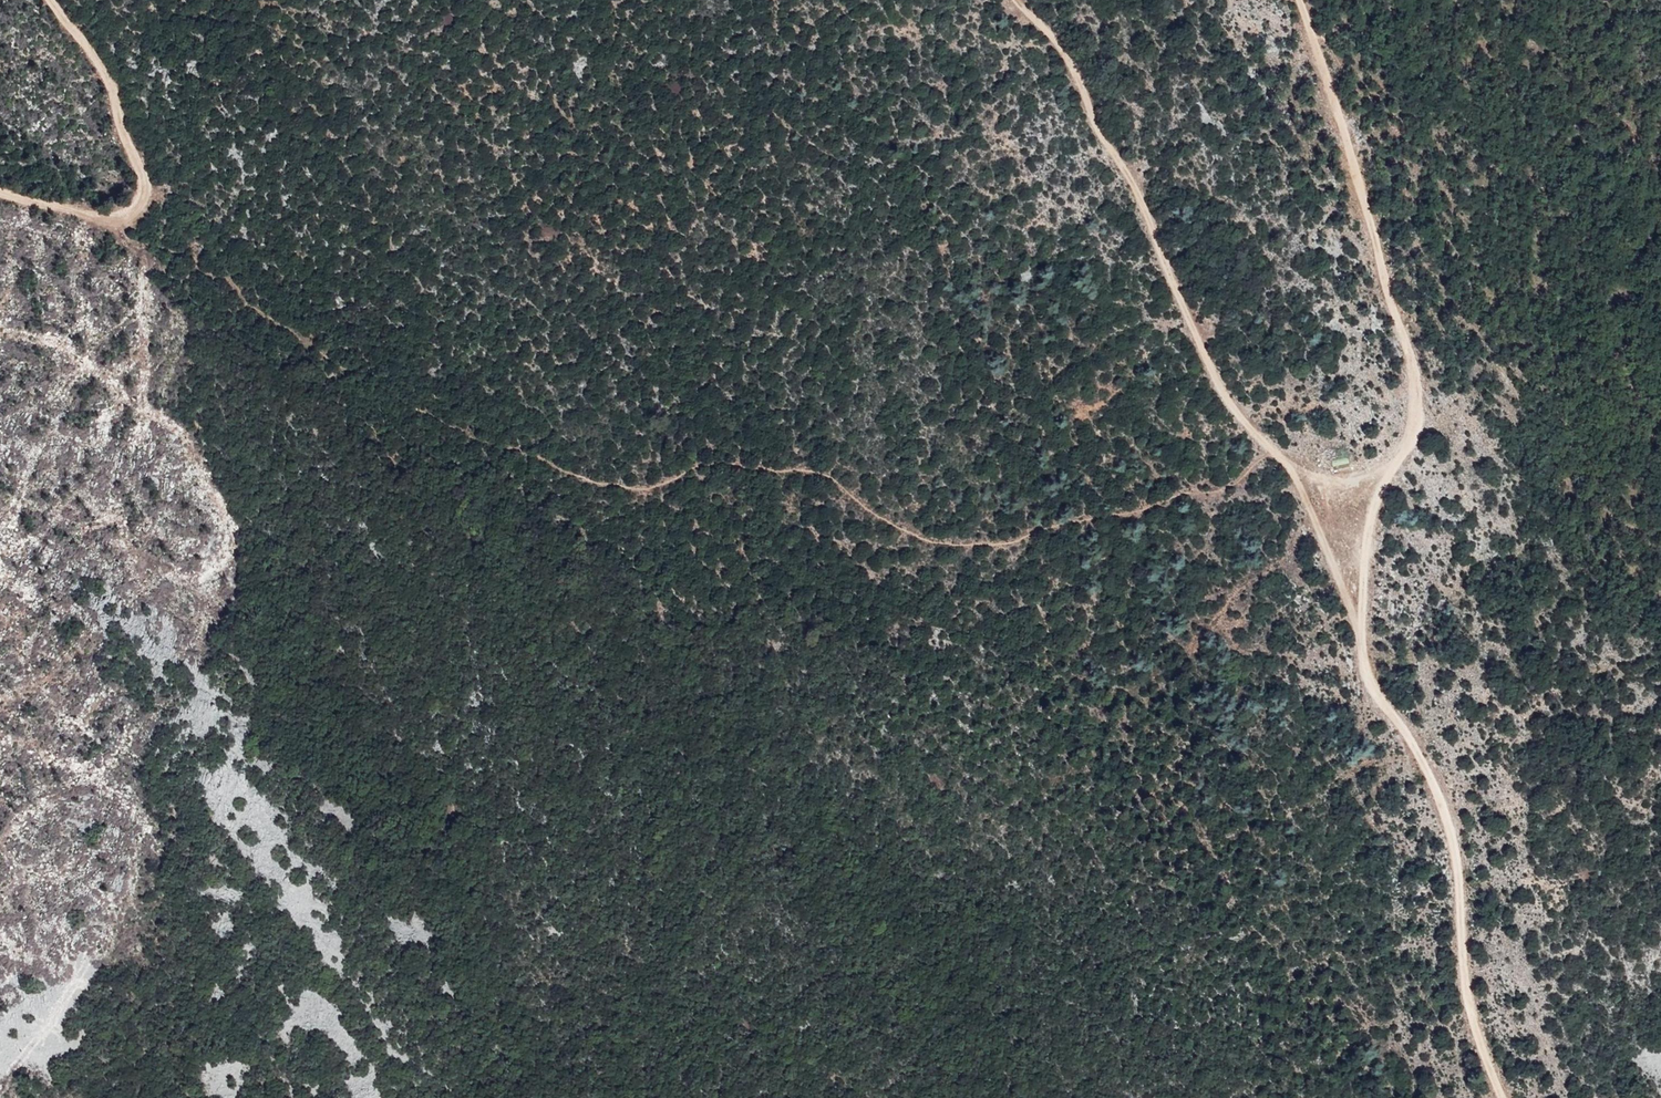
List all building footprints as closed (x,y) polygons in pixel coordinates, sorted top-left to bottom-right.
[(1348,455),(1332,459),(1333,466),(1349,462),(1348,455)]
